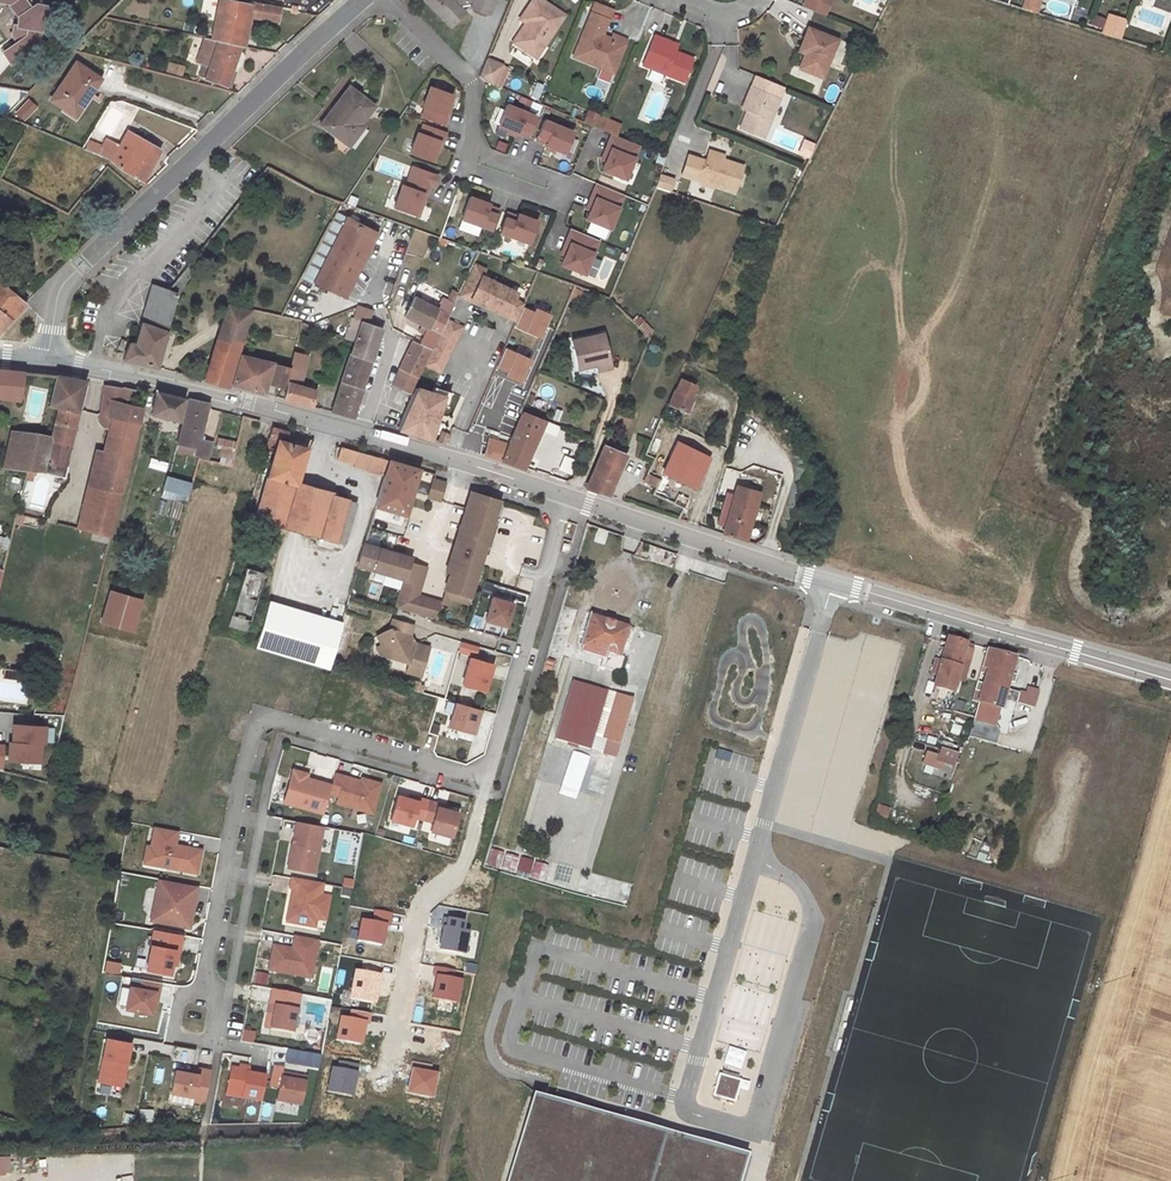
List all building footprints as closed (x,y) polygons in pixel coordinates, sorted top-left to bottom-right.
[(2,1),(11,2),(10,5),(20,19),(18,27),(16,27),(14,37),(20,38),(22,42),(19,44),(5,53),(13,65),(40,46),(36,40),(37,31),(43,32),(47,7),(38,6),(35,8),(30,0),(2,0),(2,1)] [(252,0),(252,3),(234,0),(219,0),(211,39),(218,41),(241,46),(244,46),(251,13),(278,18),(281,6),(252,0)] [(458,17),(473,3),(470,0),(441,0),(458,17)] [(560,0),(535,0),(531,6),(536,11),(533,15),(527,24),(531,27),(524,36),(543,50),(572,8),(560,0)] [(614,0),(601,0),(599,6),(616,13),(620,3),(614,0)] [(1022,7),(1038,12),(1042,0),(1024,0),(1022,7)] [(536,11),(531,6),(528,11),(533,15),(536,11)] [(612,29),(610,28),(616,13),(599,6),(581,49),(609,61),(620,65),(634,33),(620,28),(617,34),(614,33),(612,29)] [(1113,11),(1108,28),(1127,34),(1131,17),(1113,11)] [(1101,29),(1106,18),(1094,13),(1090,25),(1101,29)] [(531,27),(527,24),(520,34),(524,36),(531,27)] [(840,38),(810,26),(803,45),(813,49),(805,68),(824,76),(840,38)] [(672,34),(662,29),(650,58),(691,76),(700,53),(682,45),(670,40),(672,34)] [(685,39),(672,34),(670,40),(682,45),(685,39)] [(218,41),(211,39),(203,38),(196,62),(203,64),(200,76),(206,78),(218,41)] [(241,46),(218,41),(206,78),(206,80),(228,87),(231,86),(237,68),(234,67),(241,46)] [(813,49),(803,45),(801,49),(807,52),(801,67),(805,68),(813,49)] [(492,73),(501,77),(510,57),(494,51),(487,68),(492,73)] [(183,76),(186,66),(170,61),(166,71),(183,76)] [(620,65),(609,61),(604,71),(616,76),(620,65)] [(77,64),(53,100),(76,115),(100,78),(77,64)] [(383,93),(357,79),(331,117),(353,131),(366,112),(369,114),(383,93)] [(458,90),(435,82),(428,102),(430,104),(427,112),(450,121),(453,111),(451,110),(454,100),(458,90)] [(537,82),(532,97),(540,100),(545,84),(537,82)] [(782,97),(753,86),(749,95),(754,97),(749,108),(742,126),(766,136),(782,97)] [(754,97),(749,95),(744,106),(749,108),(754,97)] [(26,122),(38,105),(28,97),(15,114),(26,122)] [(542,111),(512,99),(504,120),(514,124),(522,127),(523,128),(524,127),(534,130),(542,111)] [(374,117),(369,114),(366,112),(353,131),(361,136),(374,117)] [(580,127),(551,115),(543,134),(552,138),(552,139),(553,140),(561,143),(571,148),(580,127)] [(451,129),(428,121),(425,130),(423,129),(416,149),(438,157),(442,148),(445,138),(448,139),(451,129)] [(644,138),(619,127),(610,147),(614,148),(608,163),(630,173),(644,138)] [(112,130),(104,148),(115,153),(125,136),(112,130)] [(125,136),(115,153),(115,154),(111,163),(123,173),(142,182),(139,187),(142,189),(147,184),(144,182),(162,150),(127,132),(125,136)] [(90,142),(86,151),(111,163),(115,154),(115,153),(104,148),(90,142)] [(728,154),(713,149),(712,153),(727,158),(728,154)] [(727,158),(712,153),(709,159),(692,154),(685,173),(738,191),(747,165),(727,158)] [(443,173),(418,164),(411,184),(407,183),(399,205),(421,213),(429,191),(432,192),(435,182),(440,183),(443,173)] [(677,180),(663,175),(659,187),(673,192),(677,180)] [(628,190),(602,180),(594,200),(598,202),(596,207),(592,216),(615,225),(628,190)] [(429,191),(421,213),(424,214),(432,192),(429,191)] [(483,198),(475,195),(466,219),(495,230),(502,209),(493,205),(494,203),(489,201),(483,198)] [(522,215),(512,212),(504,234),(534,243),(542,219),(533,216),(527,214),(523,213),(522,215)] [(340,274),(362,228),(336,215),(313,260),(340,274)] [(603,236),(577,225),(569,244),(573,246),(571,251),(567,260),(590,270),(603,236)] [(339,275),(353,282),(377,236),(362,228),(340,274),(339,275)] [(313,260),(312,261),(339,275),(340,274),(313,260)] [(312,261),(302,281),(329,295),(339,275),(312,261)] [(485,270),(474,264),(459,294),(471,299),(471,298),(480,302),(481,301),(485,302),(484,304),(494,308),(495,307),(499,309),(498,310),(518,319),(525,304),(514,299),(517,293),(482,276),(485,270)] [(339,275),(329,295),(344,302),(353,282),(339,275)] [(27,304),(0,283),(0,331),(27,304)] [(161,285),(159,289),(170,293),(173,289),(161,285)] [(159,289),(153,286),(142,326),(167,333),(178,296),(170,293),(159,289)] [(439,309),(416,299),(407,318),(424,326),(421,332),(428,334),(424,342),(433,347),(455,302),(444,297),(439,309)] [(362,304),(357,320),(368,324),(373,310),(362,304)] [(228,389),(229,384),(253,312),(229,307),(204,382),(228,389)] [(353,318),(347,338),(356,341),(342,383),(363,388),(382,328),(368,324),(357,320),(353,318)] [(310,324),(303,321),(300,329),(307,332),(310,324)] [(137,364),(156,369),(167,333),(142,326),(136,343),(131,343),(123,360),(137,364)] [(578,369),(595,366),(610,362),(605,334),(572,341),(578,369)] [(129,342),(124,339),(121,344),(120,344),(118,348),(124,351),(129,342)] [(416,382),(432,348),(413,339),(399,370),(394,381),(413,390),(417,382),(416,382)] [(294,352),(290,368),(288,374),(299,377),(305,355),(294,352)] [(242,355),(232,385),(264,394),(268,384),(275,364),(242,355)] [(611,368),(610,362),(595,366),(596,372),(611,368)] [(275,364),(268,384),(284,389),(286,382),(288,374),(290,368),(275,364)] [(50,402),(56,375),(0,370),(0,398),(50,403),(50,402)] [(288,374),(286,382),(289,383),(284,399),(310,406),(315,390),(297,385),(299,377),(288,374)] [(682,374),(676,387),(694,396),(700,382),(682,374)] [(85,380),(56,375),(50,402),(78,408),(85,380)] [(333,412),(353,417),(363,388),(342,383),(333,412)] [(110,401),(113,387),(104,385),(99,410),(108,412),(110,401)] [(113,387),(110,401),(120,403),(122,397),(123,387),(113,387)] [(134,389),(123,387),(122,397),(133,399),(134,389)] [(687,411),(694,396),(676,387),(669,403),(687,411)] [(157,391),(156,393),(151,415),(177,422),(183,399),(157,391)] [(207,403),(189,398),(177,443),(195,447),(194,453),(207,457),(210,444),(197,441),(207,403)] [(107,418),(110,417),(138,422),(141,408),(121,404),(120,403),(110,401),(108,412),(107,418)] [(50,403),(49,406),(58,408),(47,459),(65,463),(78,408),(50,402),(50,403)] [(16,434),(11,468),(29,469),(36,470),(44,470),(47,459),(58,408),(49,406),(43,432),(16,434)] [(522,411),(505,452),(501,462),(524,469),(525,468),(546,420),(522,411)] [(110,417),(102,452),(129,458),(137,427),(138,422),(110,417)] [(290,433),(271,428),(264,450),(274,453),(255,516),(283,524),(296,484),(307,449),(287,443),(290,433)] [(710,436),(703,450),(678,440),(664,470),(697,484),(710,454),(704,451),(710,436)] [(232,467),(238,441),(221,437),(216,463),(232,467)] [(652,441),(648,453),(655,456),(660,444),(652,441)] [(483,456),(501,462),(505,452),(486,446),(483,456)] [(603,446),(585,490),(590,491),(607,496),(626,454),(603,446)] [(357,452),(340,447),(337,459),(354,464),(357,452)] [(76,528),(85,530),(110,536),(129,458),(102,452),(95,450),(76,528)] [(357,452),(354,464),(353,467),(382,474),(386,460),(357,452)] [(562,456),(560,471),(573,473),(576,458),(562,456)] [(162,470),(165,461),(147,457),(145,465),(162,470)] [(65,463),(47,459),(44,470),(62,473),(65,463)] [(388,461),(387,466),(416,475),(417,469),(388,461)] [(387,466),(375,506),(404,514),(416,475),(387,466)] [(36,470),(29,469),(27,478),(32,479),(34,474),(35,475),(36,470)] [(658,477),(647,474),(645,481),(656,484),(658,477)] [(436,481),(432,479),(426,495),(464,507),(445,572),(449,574),(473,492),(444,483),(442,491),(433,489),(436,481)] [(444,483),(436,481),(433,489),(442,491),(444,483)] [(296,484),(283,524),(335,539),(347,501),(347,500),(296,484)] [(163,488),(162,497),(188,501),(189,492),(163,488)] [(722,535),(746,541),(760,496),(736,488),(733,497),(726,495),(719,524),(724,525),(722,535)] [(498,500),(473,492),(449,574),(444,591),(469,598),(498,500)] [(678,494),(674,503),(684,508),(688,499),(678,494)] [(356,504),(347,501),(335,539),(345,542),(356,504)] [(404,517),(389,513),(390,510),(380,508),(377,519),(402,524),(404,517)] [(8,545),(8,533),(0,533),(0,545),(8,545)] [(668,565),(672,552),(641,542),(637,555),(668,565)] [(393,554),(363,546),(357,566),(403,580),(395,608),(435,620),(440,606),(440,604),(417,597),(425,568),(409,564),(392,559),(393,554)] [(410,559),(393,554),(392,559),(409,564),(410,559)] [(245,567),(231,615),(250,620),(264,573),(245,567)] [(275,600),(283,602),(289,574),(281,572),(275,600)] [(141,599),(110,590),(102,622),(132,630),(141,599)] [(469,598),(444,591),(440,604),(440,606),(446,608),(448,599),(467,604),(469,598)] [(494,593),(486,619),(510,627),(519,601),(494,593)] [(255,646),(328,667),(332,651),(340,627),(267,605),(255,646)] [(231,615),(228,626),(247,631),(250,620),(231,615)] [(627,629),(591,618),(581,650),(604,657),(601,665),(620,672),(625,657),(617,654),(620,644),(627,642),(629,633),(627,629)] [(392,619),(389,628),(376,635),(380,643),(385,652),(384,656),(408,663),(405,672),(419,676),(428,647),(414,643),(409,634),(412,625),(392,619)] [(342,653),(348,629),(340,627),(332,651),(342,653)] [(965,643),(946,638),(934,673),(954,680),(965,643)] [(477,656),(480,646),(462,640),(459,650),(477,656)] [(380,643),(375,646),(380,655),(385,652),(380,643)] [(980,683),(1004,689),(1006,681),(1012,683),(1014,675),(1009,673),(1014,656),(985,648),(976,682),(980,683)] [(482,661),(470,658),(462,684),(474,687),(482,661)] [(547,659),(544,667),(550,669),(553,660),(547,659)] [(407,688),(415,691),(417,685),(418,682),(409,680),(407,688)] [(571,681),(562,709),(597,720),(606,692),(571,681)] [(1004,689),(980,683),(975,702),(972,713),(994,720),(997,710),(1000,702),(1005,703),(1012,705),(1016,693),(1004,689)] [(633,700),(616,695),(603,738),(608,739),(603,754),(615,758),(633,700)] [(477,708),(456,702),(449,726),(470,732),(477,708)] [(562,709),(553,738),(588,749),(597,720),(562,709)] [(47,724),(14,723),(12,760),(45,762),(47,724)] [(943,772),(946,764),(956,768),(961,753),(942,747),(940,755),(927,751),(922,765),(943,772)] [(307,774),(293,769),(292,773),(306,778),(307,774)] [(292,773),(284,802),(324,814),(330,793),(332,785),(306,778),(292,773)] [(361,781),(335,773),(332,785),(330,793),(338,796),(336,802),(372,812),(380,783),(366,779),(365,782),(361,781)] [(408,798),(397,795),(390,819),(412,825),(414,816),(424,819),(429,801),(419,798),(418,801),(408,798)] [(438,803),(429,801),(424,819),(433,821),(430,830),(452,836),(458,812),(447,809),(437,807),(438,803)] [(887,822),(891,808),(878,804),(874,819),(887,822)] [(323,826),(296,821),(288,867),(314,872),(323,826)] [(177,830),(154,826),(151,847),(156,848),(153,864),(197,872),(201,849),(181,846),(178,848),(174,847),(175,844),(177,830)] [(437,833),(435,841),(449,846),(452,837),(437,833)] [(144,863),(153,864),(156,848),(151,847),(147,847),(144,863)] [(514,874),(519,857),(491,848),(486,866),(514,874)] [(517,877),(531,877),(532,858),(518,857),(517,877)] [(530,878),(544,882),(549,865),(535,861),(530,878)] [(322,883),(292,878),(290,888),(293,889),(291,898),(293,898),(292,903),(290,902),(286,922),(314,927),(316,919),(318,909),(326,911),(329,897),(320,896),(322,883)] [(343,888),(353,889),(355,880),(344,878),(343,888)] [(153,908),(151,920),(189,927),(197,886),(159,879),(156,891),(165,892),(162,910),(153,908)] [(153,908),(162,910),(165,892),(156,891),(153,908)] [(326,911),(318,909),(316,919),(325,920),(326,911)] [(182,934),(154,929),(146,970),(170,974),(174,949),(179,950),(182,934)] [(312,966),(317,940),(294,936),(292,949),(273,946),(269,970),(304,976),(306,965),(312,966)] [(306,965),(304,976),(310,977),(312,966),(306,965)] [(255,971),(253,984),(267,987),(269,974),(255,971)] [(158,992),(160,982),(141,979),(139,988),(130,986),(126,1008),(150,1013),(153,1001),(154,992),(158,992)] [(272,1015),(270,1029),(292,1033),(296,1009),(269,1004),(267,1014),(272,1015)] [(241,1040),(254,1043),(256,1032),(244,1029),(241,1040)] [(130,1042),(106,1038),(98,1081),(118,1085),(123,1062),(126,1062),(130,1042)] [(171,1059),(192,1065),(196,1050),(174,1045),(171,1059)] [(175,1070),(171,1092),(193,1096),(192,1100),(204,1103),(211,1070),(198,1068),(197,1074),(175,1070)] [(239,1069),(231,1068),(226,1095),(261,1101),(266,1077),(247,1073),(247,1071),(239,1069)] [(281,1073),(276,1100),(300,1105),(305,1078),(281,1073)] [(750,1081),(720,1073),(714,1095),(736,1101),(740,1087),(748,1090),(750,1081)] [(509,1180),(743,1180),(751,1158),(537,1097),(509,1180)] [(140,1108),(139,1121),(153,1122),(153,1109),(140,1108)] [(14,1171),(13,1156),(0,1156),(0,1172),(14,1171)]
